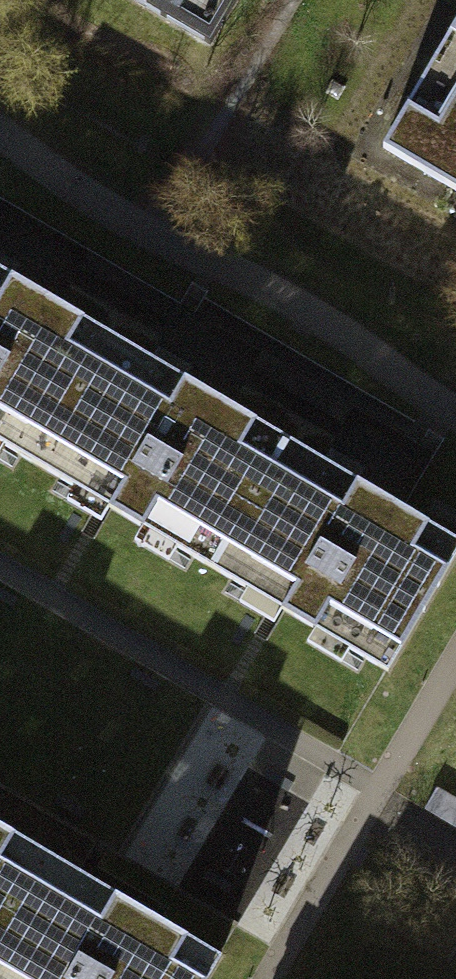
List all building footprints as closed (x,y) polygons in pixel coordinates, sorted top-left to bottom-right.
[(210,45),(236,0),(133,0),(210,45)] [(455,191),(455,22),(382,148),(455,191)] [(114,337),(0,270),(0,443),(38,465),(114,337)] [(213,568),(289,440),(114,337),(38,465),(213,568)] [(455,556),(455,539),(289,440),(213,568),(387,671),(455,556)] [(0,822),(0,928),(46,849),(0,822)] [(46,849),(0,928),(0,978),(206,978),(222,953),(46,849)]
